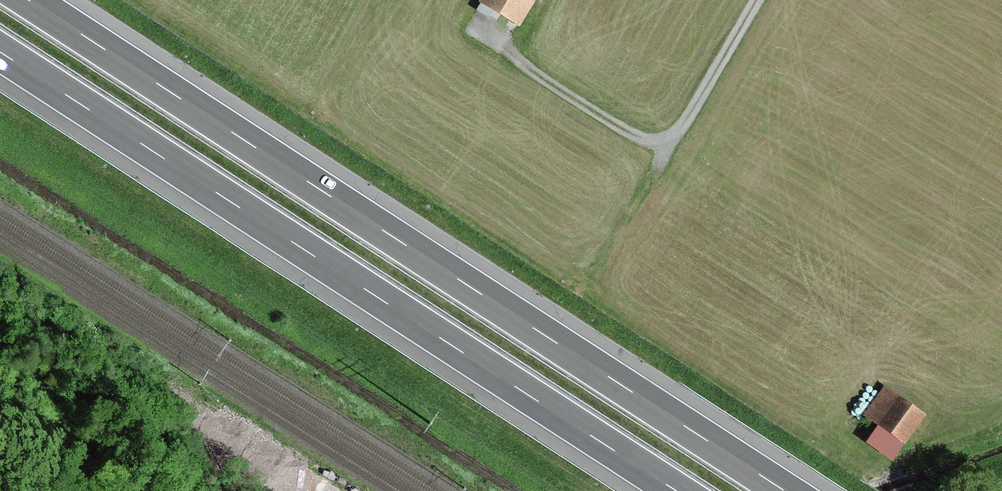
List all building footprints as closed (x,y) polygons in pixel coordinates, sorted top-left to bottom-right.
[(479,3),(520,29),(538,0),(480,0),(479,3)] [(929,411),(885,383),(865,414),(909,442),(929,411)]
